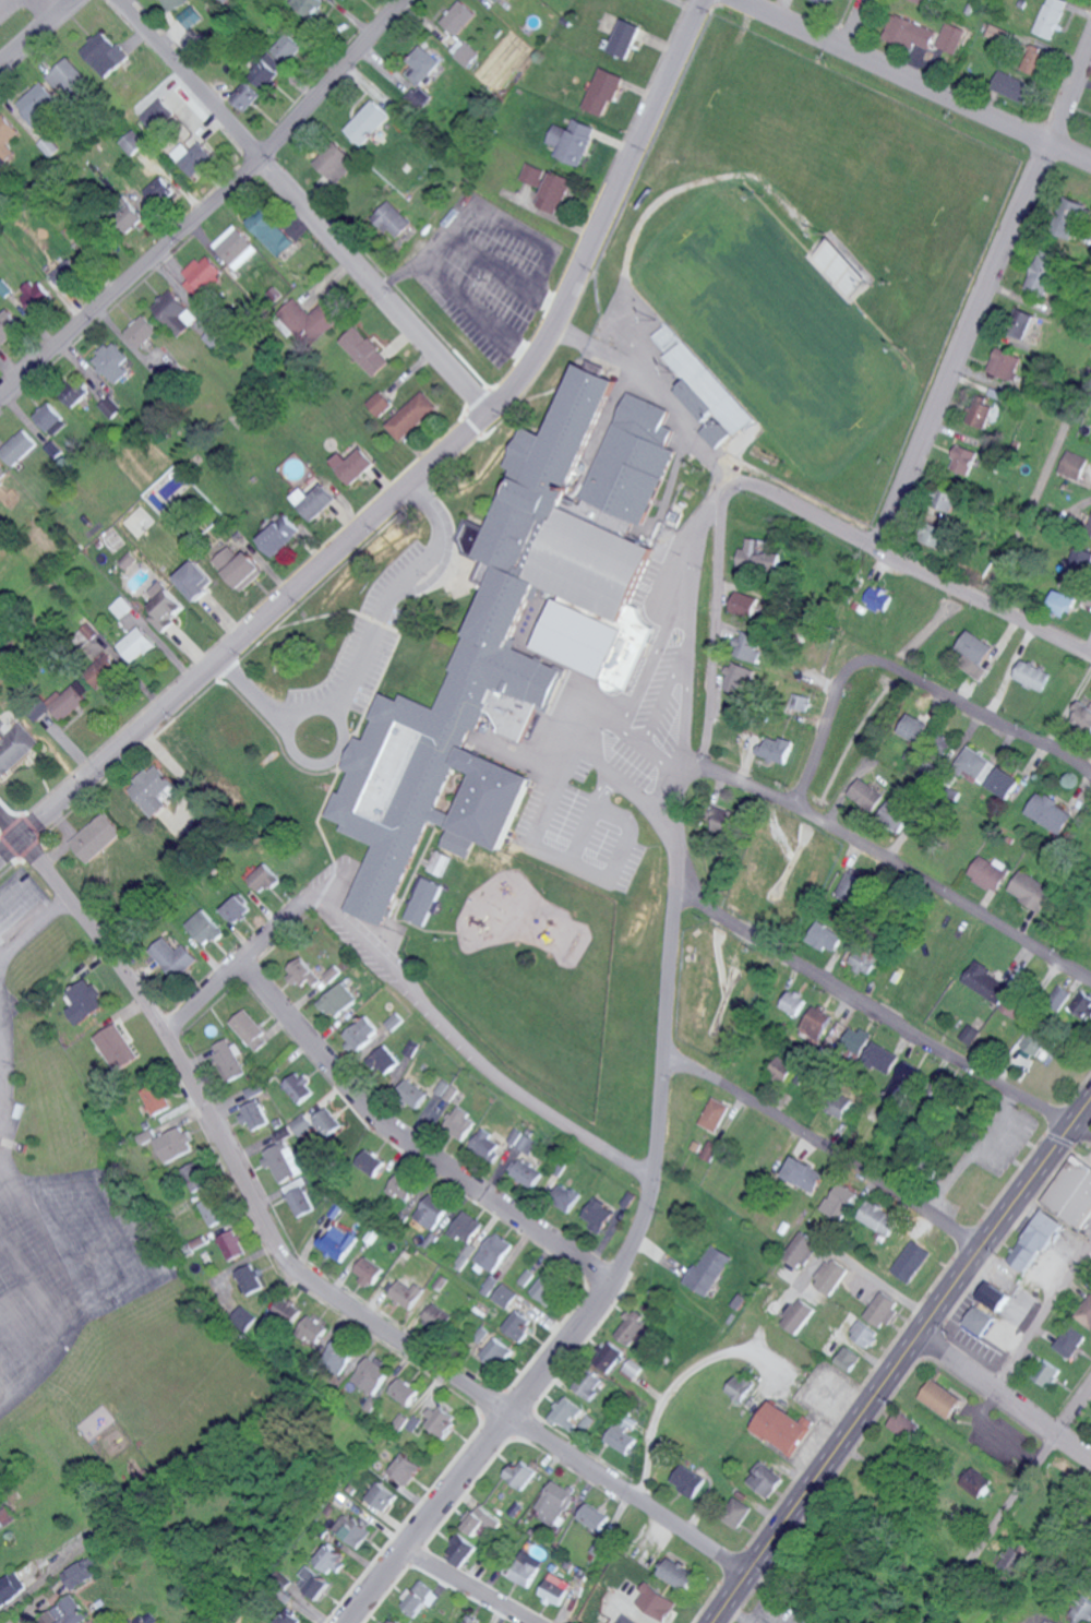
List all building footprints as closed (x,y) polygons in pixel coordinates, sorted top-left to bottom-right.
[(186,0),(160,0),(166,13),(188,3),(186,0)] [(323,0),(291,0),(290,1),(311,20),(327,3),(323,0)] [(464,0),(462,0),(445,23),(464,36),(481,12),(464,0)] [(1056,39),(1070,0),(1048,0),(1036,32),(1056,39)] [(176,16),(187,30),(201,17),(191,5),(176,16)] [(939,31),(896,13),(886,37),(915,49),(918,42),(932,48),(939,31)] [(613,50),(632,58),(645,26),(627,18),(613,50)] [(968,29),(948,21),(938,46),(959,53),(968,29)] [(989,34),(1007,42),(1011,31),(994,23),(989,34)] [(127,57),(101,30),(79,50),(105,77),(127,57)] [(274,46),(286,62),(304,49),(292,32),(274,46)] [(483,53),(465,37),(453,50),(471,67),(483,53)] [(417,65),(410,75),(426,86),(444,60),(423,45),(411,61),(417,65)] [(247,69),(266,88),(281,73),(273,64),(276,61),(267,50),(247,69)] [(51,72),(72,96),(91,80),(70,56),(51,72)] [(607,117),(626,77),(604,66),(585,106),(607,117)] [(994,88),(1031,103),(1039,85),(1002,69),(994,88)] [(62,102),(43,81),(19,104),(38,124),(62,102)] [(261,95),(247,82),(232,97),(246,111),(261,95)] [(347,129),(365,145),(392,116),(375,99),(347,129)] [(6,113),(0,119),(0,151),(6,158),(15,149),(10,144),(22,132),(6,113)] [(558,123),(550,143),(562,148),(559,156),(583,166),(599,127),(577,118),(572,129),(558,123)] [(147,144),(135,130),(120,141),(132,156),(147,144)] [(62,149),(51,134),(40,143),(52,157),(62,149)] [(194,177),(218,155),(202,137),(189,148),(183,142),(171,153),(194,177)] [(338,184),(353,169),(345,162),(351,156),(335,141),(315,163),(338,184)] [(524,179),(547,189),(554,172),(531,162),(524,179)] [(561,214),(576,180),(555,171),(540,205),(561,214)] [(175,195),(172,183),(158,186),(161,199),(175,195)] [(1073,240),(1086,204),(1071,198),(1058,234),(1073,240)] [(413,223),(391,200),(373,217),(395,240),(413,223)] [(147,217),(133,202),(117,217),(131,231),(147,217)] [(296,243),(263,208),(247,223),(281,258),(296,243)] [(215,245),(239,271),(261,250),(237,224),(215,245)] [(1065,253),(1050,246),(1046,254),(1042,252),(1026,289),(1045,298),(1065,253)] [(188,273),(194,279),(188,284),(201,298),(228,273),(209,253),(188,273)] [(51,271),(63,286),(84,270),(72,255),(51,271)] [(156,306),(183,336),(202,318),(175,289),(156,306)] [(311,314),(299,298),(277,314),(292,334),(297,330),(309,346),(340,322),(326,303),(311,314)] [(7,345),(27,326),(10,308),(0,318),(0,337),(7,345)] [(129,330),(143,347),(162,330),(148,314),(129,330)] [(342,341),(376,377),(393,361),(358,325),(342,341)] [(207,337),(219,350),(229,342),(217,328),(207,337)] [(126,365),(134,357),(117,340),(95,361),(118,385),(132,371),(126,365)] [(735,436),(753,420),(683,340),(666,355),(687,380),(675,390),(705,424),(699,430),(715,448),(732,433),(735,436)] [(1024,356),(998,347),(990,372),(1016,380),(1024,356)] [(325,820),(378,845),(347,909),(383,927),(434,821),(451,829),(443,846),(469,858),(478,841),(502,852),(536,780),(463,745),(491,716),(524,749),(562,669),(512,645),(532,603),(547,588),(622,623),(658,549),(563,503),(621,382),(580,363),(547,433),(514,428),(500,533),(468,518),(457,543),(495,580),(436,703),(385,696),(325,820)] [(92,392),(84,385),(69,401),(77,408),(92,392)] [(395,405),(383,391),(369,403),(381,418),(395,405)] [(440,407),(424,391),(387,425),(403,442),(440,407)] [(647,525),(677,449),(669,445),(676,429),(665,425),(671,408),(627,391),(584,500),(647,525)] [(125,409),(113,396),(103,405),(115,418),(125,409)] [(986,429),(996,407),(982,401),(972,423),(986,429)] [(67,419),(53,402),(37,416),(52,432),(67,419)] [(2,451),(16,467),(40,444),(26,428),(2,451)] [(980,451),(959,444),(950,470),(970,477),(980,451)] [(378,464),(364,448),(351,460),(344,452),(333,461),(354,485),(378,464)] [(1059,474),(1081,480),(1088,456),(1066,450),(1059,474)] [(10,473),(0,462),(0,482),(10,473)] [(339,499),(324,484),(312,495),(304,487),(293,498),(315,521),(339,499)] [(943,508),(955,514),(963,498),(951,492),(943,508)] [(944,553),(955,539),(935,522),(923,535),(944,553)] [(293,523),(285,529),(279,523),(258,539),(272,557),(302,534),(293,523)] [(770,541),(746,537),(745,549),(740,548),(737,564),(777,570),(779,553),(768,552),(770,541)] [(1076,544),(1065,572),(1084,580),(1090,561),(1090,550),(1076,544)] [(239,557),(229,545),(212,561),(241,592),(264,571),(245,551),(239,557)] [(215,582),(195,560),(174,578),(195,600),(215,582)] [(186,611),(161,581),(151,590),(158,598),(144,609),(162,630),(186,611)] [(883,613),(892,595),(871,585),(862,603),(883,613)] [(1077,598),(1057,589),(1048,609),(1068,617),(1077,598)] [(771,604),(737,590),(729,611),(763,624),(771,604)] [(134,608),(123,596),(110,607),(121,619),(134,608)] [(72,638),(83,649),(99,634),(88,623),(72,638)] [(117,646),(134,664),(155,644),(139,626),(117,646)] [(753,661),(760,636),(740,630),(732,656),(753,661)] [(989,670),(982,665),(994,647),(970,631),(950,659),(981,680),(989,670)] [(107,666),(119,660),(109,642),(98,648),(107,666)] [(1017,680),(1045,692),(1053,673),(1025,661),(1017,680)] [(755,669),(728,663),(722,691),(742,695),(745,678),(752,679),(755,669)] [(101,665),(87,674),(98,689),(111,680),(101,665)] [(62,720),(93,695),(81,680),(62,695),(59,691),(47,701),(62,720)] [(790,707),(804,711),(808,697),(794,693),(790,707)] [(1083,700),(1071,715),(1090,732),(1090,706),(1083,700)] [(900,734),(920,743),(929,723),(909,714),(900,734)] [(41,744),(22,722),(8,734),(0,724),(0,780),(41,744)] [(784,765),(793,740),(779,736),(777,741),(761,735),(754,755),(784,765)] [(957,765),(985,782),(996,763),(969,746),(957,765)] [(171,839),(186,826),(164,799),(176,789),(155,764),(128,787),(171,839)] [(1008,799),(1019,779),(997,767),(986,787),(1008,799)] [(848,797),(874,811),(884,793),(858,779),(848,797)] [(1075,814),(1041,792),(1027,813),(1062,836),(1075,814)] [(902,829),(911,814),(888,801),(879,816),(902,829)] [(707,831),(726,838),(735,813),(716,806),(707,831)] [(88,864),(123,834),(105,812),(69,842),(88,864)] [(452,857),(438,851),(430,871),(444,877),(452,857)] [(998,891),(1009,864),(995,858),(994,861),(979,855),(969,879),(998,891)] [(249,877),(265,900),(273,894),(281,904),(290,898),(266,864),(249,877)] [(865,880),(847,872),(837,894),(854,902),(865,880)] [(1009,896),(1046,909),(1054,885),(1018,872),(1009,896)] [(409,920),(428,927),(443,885),(424,877),(409,920)] [(252,909),(239,896),(223,911),(235,924),(252,909)] [(186,926),(206,947),(223,931),(203,910),(186,926)] [(833,954),(842,934),(814,922),(806,942),(833,954)] [(176,980),(198,960),(184,944),(177,951),(164,937),(149,951),(176,980)] [(870,975),(877,958),(856,949),(848,966),(870,975)] [(286,969),(297,988),(309,980),(313,987),(321,983),(305,957),(286,969)] [(1001,1005),(1013,987),(977,963),(965,981),(1001,1005)] [(65,1011),(76,1027),(105,1006),(85,979),(66,993),(74,1004),(65,1011)] [(358,999),(343,982),(320,1003),(336,1020),(358,999)] [(1073,993),(1062,985),(1049,1003),(1060,1011),(1073,993)] [(779,1008),(797,1016),(804,998),(787,990),(779,1008)] [(1090,1021),(1090,995),(1083,990),(1071,1009),(1090,1021)] [(1002,1007),(1017,1017),(1026,1003),(1010,994),(1002,1007)] [(813,1005),(798,1034),(817,1044),(833,1015),(813,1005)] [(271,1041),(245,1010),(231,1022),(256,1053),(271,1041)] [(385,1023),(392,1031),(404,1020),(397,1013),(385,1023)] [(345,1035),(358,1050),(379,1031),(367,1016),(345,1035)] [(872,1034),(861,1028),(858,1033),(837,1021),(826,1041),(858,1059),(872,1034)] [(137,1056),(115,1024),(94,1037),(115,1070),(137,1056)] [(1017,1047),(1035,1061),(1049,1042),(1030,1029),(1017,1047)] [(210,1046),(227,1080),(245,1072),(236,1055),(238,1054),(230,1036),(210,1046)] [(865,1058),(875,1063),(874,1066),(890,1075),(900,1054),(874,1041),(865,1058)] [(381,1073),(397,1061),(384,1045),(368,1057),(381,1073)] [(315,1090),(298,1070),(282,1083),(299,1103),(315,1090)] [(426,1088),(402,1080),(396,1097),(419,1105),(426,1088)] [(171,1106),(160,1081),(142,1089),(153,1114),(171,1106)] [(244,1088),(247,1097),(259,1093),(257,1084),(244,1088)] [(843,1119),(853,1098),(835,1089),(825,1110),(843,1119)] [(715,1131),(725,1103),(706,1097),(696,1124),(715,1131)] [(253,1129),(269,1122),(259,1099),(239,1108),(246,1123),(249,1121),(253,1129)] [(308,1109),(324,1136),(338,1127),(323,1100),(308,1109)] [(477,1119),(457,1105),(452,1113),(447,1109),(438,1122),(463,1140),(477,1119)] [(301,1136),(313,1125),(302,1112),(290,1124),(301,1136)] [(184,1124),(155,1138),(167,1162),(196,1148),(184,1124)] [(472,1148),(494,1159),(502,1143),(492,1138),(494,1132),(482,1126),(472,1148)] [(157,1138),(152,1128),(139,1135),(144,1144),(157,1138)] [(530,1153),(537,1141),(519,1129),(511,1142),(530,1153)] [(273,1165),(281,1182),(304,1171),(288,1138),(262,1151),(269,1166),(273,1165)] [(697,1155),(708,1161),(716,1145),(705,1140),(697,1155)] [(356,1166),(376,1175),(383,1158),(363,1149),(356,1166)] [(1090,1212),(1090,1163),(1076,1153),(1044,1201),(1082,1226),(1090,1212)] [(543,1170),(515,1156),(507,1173),(535,1187),(543,1170)] [(782,1177),(816,1191),(825,1171),(791,1156),(782,1177)] [(183,1168),(194,1191),(213,1182),(202,1159),(183,1168)] [(398,1197),(400,1193),(408,1198),(418,1183),(399,1171),(387,1190),(398,1197)] [(308,1183),(305,1177),(284,1185),(297,1216),(314,1209),(304,1185),(308,1183)] [(823,1209),(844,1221),(851,1209),(856,1213),(865,1196),(840,1181),(823,1209)] [(572,1210),(579,1191),(558,1183),(550,1202),(572,1210)] [(450,1206),(430,1193),(415,1216),(435,1229),(450,1206)] [(228,1218),(217,1195),(202,1202),(213,1226),(228,1218)] [(581,1217),(591,1222),(588,1227),(600,1233),(611,1211),(603,1207),(606,1201),(593,1195),(581,1217)] [(871,1200),(860,1217),(890,1236),(901,1219),(871,1200)] [(1011,1261),(1031,1272),(1061,1218),(1041,1207),(1011,1261)] [(484,1221),(464,1209),(450,1232),(471,1244),(484,1221)] [(357,1237),(332,1221),(317,1245),(342,1261),(357,1237)] [(229,1259),(247,1253),(238,1229),(220,1235),(229,1259)] [(475,1265),(495,1275),(512,1241),(493,1231),(475,1265)] [(800,1267),(817,1241),(802,1231),(785,1256),(800,1267)] [(934,1250),(914,1238),(895,1271),(914,1282),(934,1250)] [(684,1282),(705,1296),(729,1256),(708,1242),(684,1282)] [(353,1273),(373,1285),(384,1267),(365,1255),(353,1273)] [(814,1282),(831,1295),(849,1269),(833,1256),(814,1282)] [(266,1286),(255,1263),(237,1271),(248,1294),(266,1286)] [(533,1273),(526,1268),(518,1281),(525,1285),(533,1273)] [(433,1277),(421,1269),(410,1286),(400,1279),(389,1295),(412,1309),(433,1277)] [(532,1291),(543,1273),(536,1269),(525,1287),(532,1291)] [(549,1304),(562,1283),(545,1272),(532,1293),(549,1304)] [(500,1279),(491,1274),(481,1291),(490,1296),(500,1279)] [(1011,1292),(989,1281),(981,1298),(1004,1309),(1011,1292)] [(507,1309),(518,1293),(503,1282),(492,1298),(507,1309)] [(882,1327),(900,1301),(884,1290),(865,1315),(882,1327)] [(1074,1316),(1090,1328),(1090,1292),(1074,1316)] [(780,1321),(795,1333),(814,1308),(799,1296),(780,1321)] [(330,1326),(283,1297),(271,1315),(318,1345),(330,1326)] [(441,1332),(452,1319),(429,1297),(421,1306),(427,1312),(423,1316),(441,1332)] [(258,1319),(244,1305),(234,1315),(249,1329),(258,1319)] [(965,1326),(986,1336),(996,1316),(976,1305),(965,1326)] [(520,1340),(534,1321),(517,1308),(502,1327),(520,1340)] [(635,1338),(641,1344),(652,1331),(631,1313),(614,1333),(628,1345),(635,1338)] [(872,1347),(881,1332),(858,1319),(850,1335),(872,1347)] [(1085,1335),(1067,1325),(1054,1348),(1071,1358),(1085,1335)] [(511,1349),(487,1329),(473,1347),(496,1367),(511,1349)] [(345,1372),(357,1347),(339,1337),(326,1362),(345,1372)] [(594,1361),(608,1372),(624,1351),(607,1338),(598,1350),(601,1352),(594,1361)] [(835,1360),(850,1372),(862,1357),(847,1345),(835,1360)] [(376,1393),(391,1370),(368,1356),(354,1379),(376,1393)] [(642,1367),(630,1358),(621,1369),(634,1378),(642,1367)] [(1049,1387),(1059,1368),(1042,1358),(1031,1377),(1049,1387)] [(607,1379),(590,1367),(575,1389),(592,1400),(607,1379)] [(741,1402),(753,1385),(737,1373),(725,1391),(741,1402)] [(419,1389),(400,1377),(390,1393),(409,1404),(419,1389)] [(920,1396),(951,1418),(965,1399),(934,1377),(920,1396)] [(549,1418),(557,1423),(559,1419),(572,1426),(583,1407),(563,1395),(549,1418)] [(445,1436),(456,1417),(424,1399),(408,1427),(416,1432),(421,1423),(445,1436)] [(752,1429),(794,1455),(815,1421),(805,1415),(802,1419),(771,1400),(752,1429)] [(391,1425),(399,1432),(409,1420),(402,1413),(391,1425)] [(629,1452),(637,1437),(626,1432),(630,1423),(619,1417),(607,1442),(629,1452)] [(389,1471),(408,1485),(422,1466),(404,1452),(389,1471)] [(503,1475),(522,1489),(537,1470),(523,1459),(517,1466),(513,1463),(503,1475)] [(748,1482),(772,1497),(785,1476),(762,1461),(748,1482)] [(671,1483),(701,1501),(713,1481),(683,1463),(671,1483)] [(978,1497),(992,1480),(972,1465),(959,1483),(978,1497)] [(536,1511),(558,1522),(574,1492),(551,1480),(536,1511)] [(383,1511),(397,1496),(380,1481),(366,1496),(383,1511)] [(753,1505),(734,1495),(722,1517),(742,1527),(753,1505)] [(610,1514),(586,1502),(578,1520),(602,1531),(610,1514)] [(18,1516),(9,1503),(0,1509),(0,1528),(18,1516)] [(476,1536),(491,1514),(477,1505),(462,1527),(476,1536)] [(370,1529),(342,1513),(332,1531),(360,1547),(370,1529)] [(444,1554),(461,1566),(476,1545),(458,1533),(444,1554)] [(333,1574),(346,1558),(327,1543),(315,1559),(333,1574)] [(510,1576),(530,1586),(543,1560),(523,1550),(510,1576)] [(663,1574),(691,1591),(702,1574),(673,1557),(663,1574)] [(64,1574),(75,1590),(99,1574),(88,1558),(64,1574)] [(295,1582),(317,1599),(330,1583),(308,1565),(295,1582)] [(541,1596),(563,1604),(571,1580),(550,1572),(541,1596)] [(427,1602),(430,1606),(439,1596),(422,1580),(400,1603),(414,1616),(427,1602)] [(681,1602),(651,1582),(638,1601),(668,1621),(681,1602)] [(25,1599),(0,1615),(0,1593),(15,1584),(25,1599)] [(1090,1619),(1090,1599),(1081,1592),(1065,1616),(1075,1622),(1089,1622),(1090,1619)] [(90,1618),(74,1594),(46,1612),(53,1622),(83,1622),(90,1618)] [(303,1622),(289,1609),(275,1622),(301,1622),(303,1622)] [(626,1612),(618,1622),(641,1622),(626,1612)] [(478,1618),(469,1613),(464,1622),(476,1622),(478,1618)]
